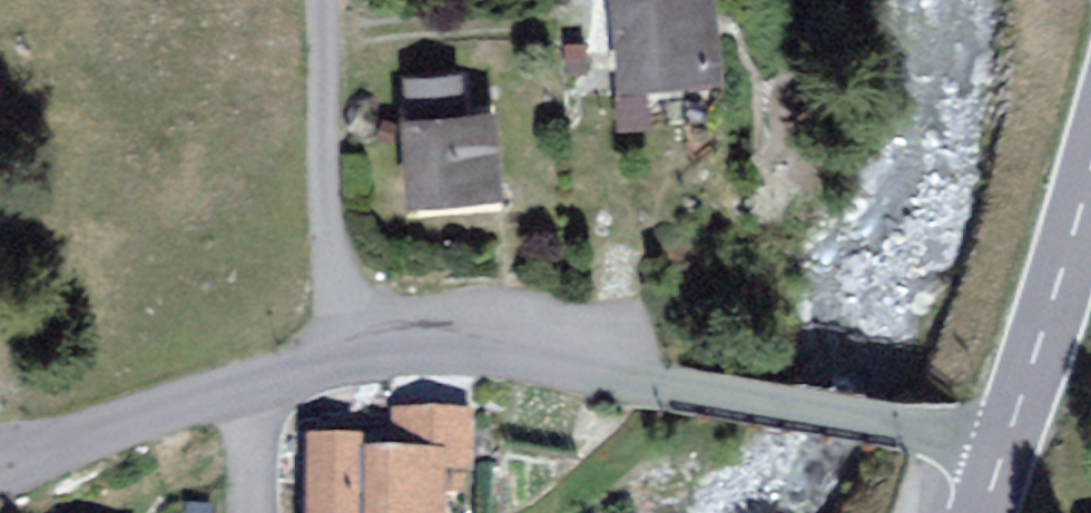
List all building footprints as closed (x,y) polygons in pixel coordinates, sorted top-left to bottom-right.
[(624,79),(719,71),(713,0),(617,0),(624,79)] [(417,194),(498,186),(491,111),(462,114),(459,78),(415,82),(419,119),(411,119),(417,194)] [(398,414),(398,454),(363,454),(363,444),(316,443),(316,512),(441,512),(442,467),(469,467),(469,414),(398,414)]
